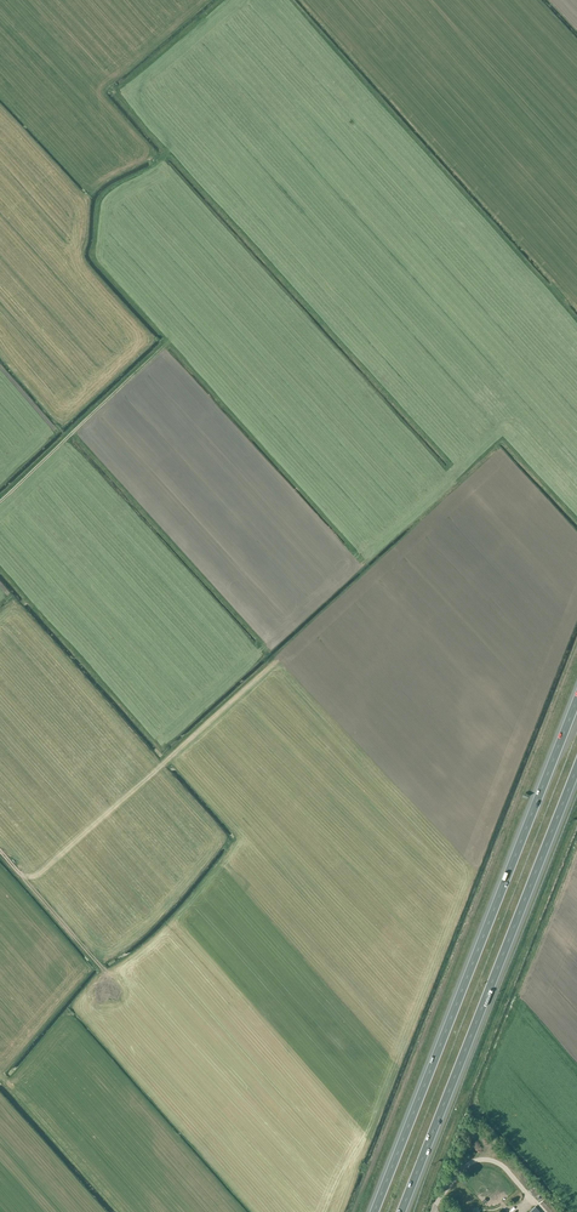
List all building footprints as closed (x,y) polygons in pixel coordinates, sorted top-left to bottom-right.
[(545,1197),(539,1203),(548,1211),(558,1211),(545,1197)]
